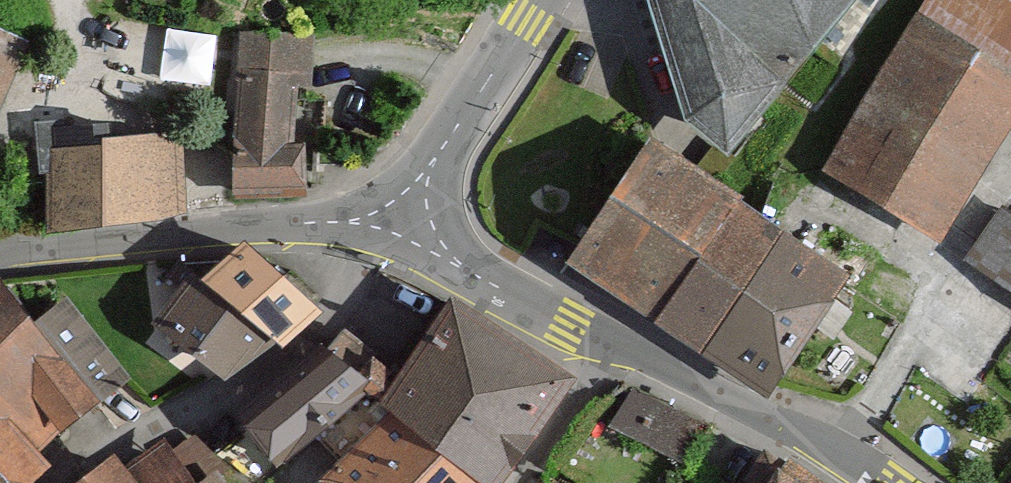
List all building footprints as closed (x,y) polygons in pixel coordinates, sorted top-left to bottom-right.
[(690,110),(727,143),(854,0),(655,0),(690,110)] [(811,171),(923,239),(1010,96),(1010,0),(916,0),(811,171)] [(300,33),(225,31),(221,189),(294,191),(296,140),(282,140),(284,78),(299,78),(300,33)] [(179,139),(32,143),(34,230),(181,226),(179,139)] [(831,272),(628,140),(548,262),(751,394),(831,272)] [(958,263),(1010,299),(1010,221),(994,210),(958,263)] [(234,237),(149,318),(214,386),(299,305),(234,237)] [(129,380),(60,295),(17,329),(0,307),(0,482),(3,482),(129,380)] [(304,479),(308,482),(477,482),(558,379),(433,297),(304,479)] [(307,333),(210,414),(253,465),(350,383),(307,333)] [(633,383),(613,423),(677,455),(697,416),(633,383)] [(760,448),(738,482),(815,482),(760,448)] [(55,482),(120,482),(98,452),(55,482)]
